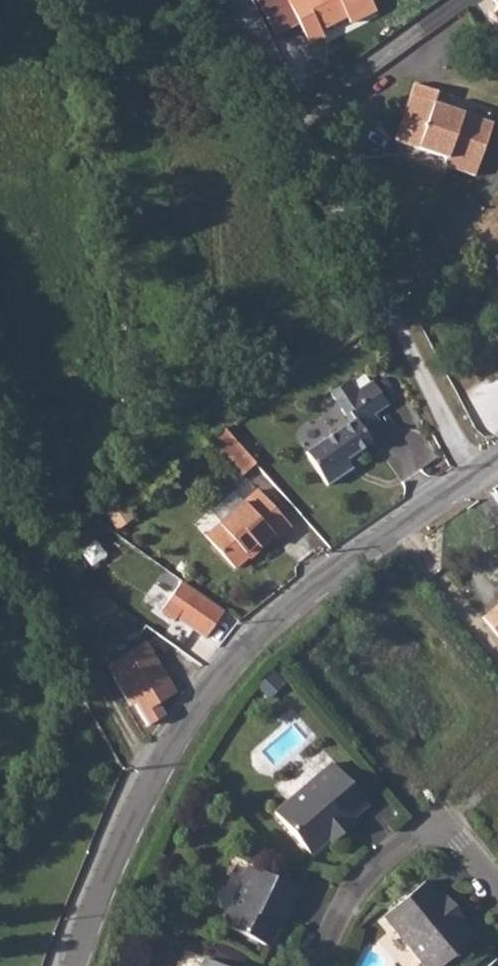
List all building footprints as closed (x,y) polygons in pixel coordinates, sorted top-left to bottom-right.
[(298,23),(312,16),(319,29),(346,15),(349,23),(374,10),(369,0),(286,0),(298,23)] [(312,16),(298,23),(309,43),(322,36),(319,29),(312,16)] [(434,102),(438,91),(414,84),(395,139),(453,160),(451,168),(474,176),(492,123),(453,110),(434,102)] [(349,421),(305,452),(328,484),(352,468),(346,460),(385,433),(372,414),(387,404),(371,381),(356,390),(349,379),(330,392),(345,415),(348,412),(352,420),(349,421)] [(221,428),(208,436),(241,473),(253,462),(221,428)] [(247,479),(200,524),(209,533),(255,488),(247,479)] [(258,489),(207,535),(235,566),(249,554),(246,551),(256,543),(259,546),(272,534),(278,538),(291,526),(258,489)] [(89,543),(73,555),(86,571),(101,558),(89,543)] [(224,609),(182,580),(163,607),(205,637),(224,609)] [(480,618),(497,640),(497,603),(480,618)] [(145,643),(107,666),(130,703),(134,701),(148,723),(165,713),(157,701),(174,690),(145,643)] [(313,858),(331,842),(350,825),(368,809),(333,769),(277,817),(313,858)] [(350,825),(331,842),(334,846),(353,830),(350,825)] [(251,872),(224,929),(268,949),(285,916),(289,917),(300,894),(251,872)] [(442,904),(425,885),(386,920),(424,965),(446,965),(474,942),(459,923),(442,904)] [(446,900),(442,904),(459,923),(463,920),(446,900)] [(205,957),(192,949),(183,965),(200,965),(205,957)]
